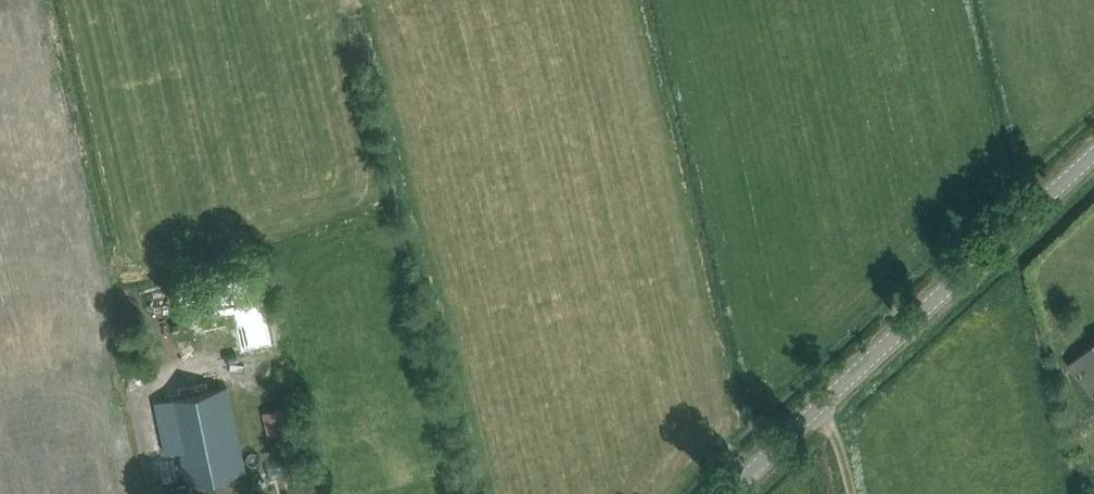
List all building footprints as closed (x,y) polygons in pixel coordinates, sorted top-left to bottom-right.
[(1067,363),(1093,396),(1093,341),(1067,363)] [(170,493),(190,493),(188,484),(196,482),(198,493),(241,493),(238,481),(248,479),(239,446),(256,442),(250,415),(233,418),(227,389),(154,404),(173,488),(169,489),(170,493)]
